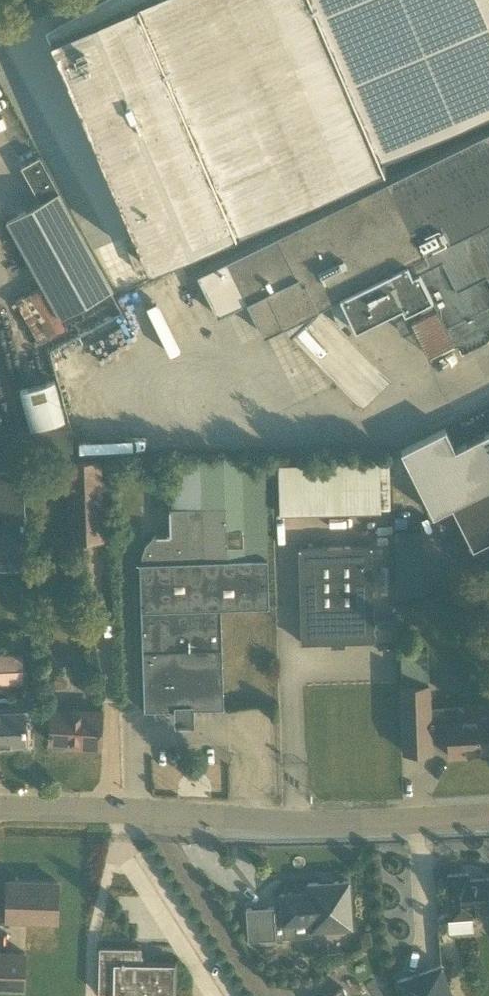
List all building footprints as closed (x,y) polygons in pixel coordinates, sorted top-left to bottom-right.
[(44,19),(151,269),(385,166),(380,154),(313,0),(79,0),(44,19)] [(380,154),(488,107),(488,0),(313,0),(380,154)] [(356,327),(404,303),(429,355),(446,347),(450,355),(460,350),(461,352),(488,338),(488,130),(387,180),(227,259),(246,298),(224,309),(242,344),(285,323),(290,334),(316,307),(340,296),(356,327)] [(41,201),(6,221),(61,318),(113,289),(40,156),(21,166),(41,201)] [(65,419),(54,380),(20,389),(31,428),(65,419)] [(456,448),(446,428),(401,450),(434,515),(452,505),(488,487),(488,431),(456,448)] [(0,433),(0,460),(73,457),(72,430),(0,433)] [(71,539),(104,538),(101,458),(68,459),(71,539)] [(142,554),(142,562),(140,562),(141,610),(142,630),(144,710),(224,708),(221,607),(269,605),(265,469),(241,469),(241,458),(171,461),(172,508),(169,508),(170,535),(153,535),(147,543),(142,554)] [(0,462),(0,562),(28,561),(25,461),(0,462)] [(280,511),(390,508),(389,461),(278,464),(280,511)] [(452,505),(473,547),(488,539),(488,487),(452,505)] [(423,594),(421,530),(395,530),(397,594),(423,594)] [(299,548),(301,643),(375,640),(372,546),(299,548)] [(429,685),(428,648),(400,649),(404,751),(432,751),(431,741),(448,740),(449,756),(450,757),(466,756),(466,752),(488,750),(488,718),(464,720),(463,704),(429,706),(429,685)] [(24,682),(23,651),(0,652),(0,682),(24,682)] [(26,742),(25,709),(0,710),(0,743),(26,742)] [(70,742),(71,741),(78,741),(78,747),(100,748),(102,711),(51,709),(50,741),(70,742)] [(448,874),(450,894),(447,897),(448,907),(451,910),(451,918),(449,922),(449,932),(473,930),(472,912),(488,911),(488,877),(469,879),(469,872),(448,874)] [(20,880),(20,886),(8,885),(7,920),(57,921),(58,882),(20,880)] [(246,908),(248,940),(276,938),(275,920),(283,920),(283,923),(310,921),(311,929),(352,926),(349,880),(308,883),(308,891),(305,891),(302,889),(294,890),(291,892),(281,893),(282,910),(274,911),(274,906),(246,908)] [(99,946),(99,993),(113,993),(113,995),(174,995),(175,962),(142,962),(142,947),(99,946)] [(25,989),(27,953),(0,952),(0,988),(25,989)] [(397,980),(402,995),(453,995),(442,965),(397,980)] [(343,987),(329,995),(349,995),(343,987)]
